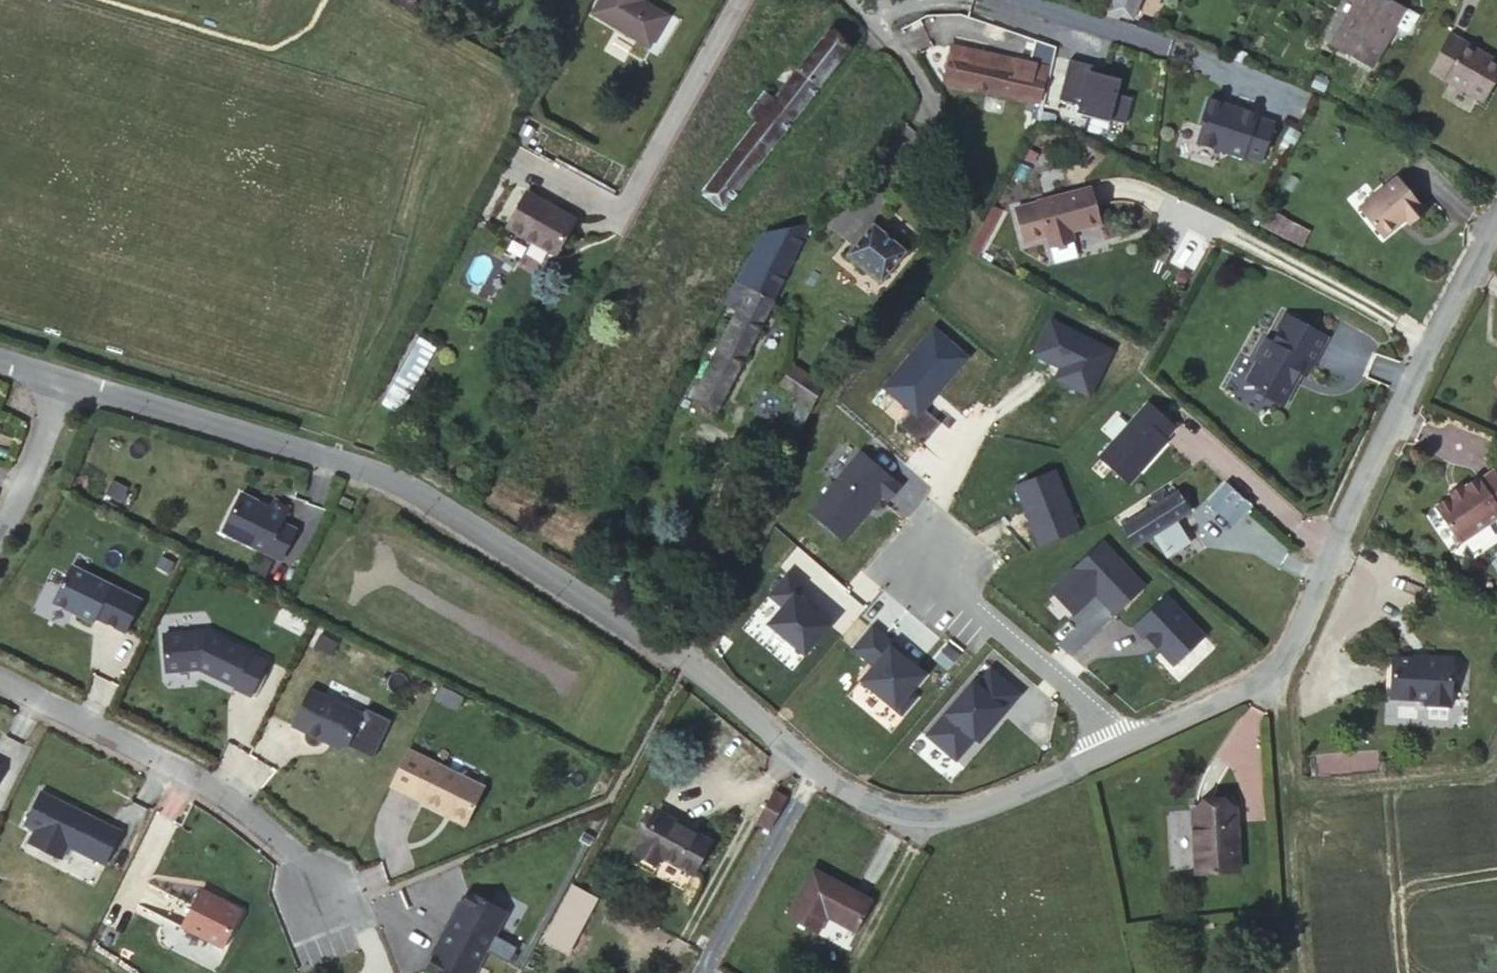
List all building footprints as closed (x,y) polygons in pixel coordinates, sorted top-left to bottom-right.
[(649,46),(666,16),(640,1),(641,0),(601,0),(593,12),(649,46)] [(1139,0),(1114,0),(1109,11),(1132,18),(1139,0)] [(1391,0),(1359,0),(1334,46),(1370,67),(1395,25),(1405,31),(1410,30),(1418,16),(1391,0)] [(758,121),(747,135),(767,150),(768,151),(849,48),(828,31),(774,100),(764,92),(747,114),(758,121)] [(1496,79),(1496,60),(1450,33),(1428,70),(1484,102),(1496,79)] [(972,48),(952,44),(950,54),(969,58),(972,48)] [(969,58),(950,54),(944,80),(1019,97),(1021,91),(1042,95),(1046,74),(1036,72),(1038,62),(972,48),(969,58)] [(1110,119),(1125,123),(1132,98),(1117,94),(1121,79),(1103,74),(1090,71),(1091,65),(1070,59),(1059,98),(1079,104),(1077,112),(1109,122),(1110,119)] [(1048,65),(1038,62),(1036,72),(1046,74),(1048,65)] [(1105,68),(1091,65),(1090,71),(1103,74),(1105,68)] [(1040,101),(1042,95),(1021,91),(1019,97),(1040,101)] [(1222,104),(1208,99),(1199,125),(1202,126),(1196,142),(1234,155),(1235,152),(1253,158),(1265,121),(1248,115),(1248,113),(1232,107),(1232,110),(1224,107),(1222,104)] [(523,124),(516,139),(527,145),(534,129),(523,124)] [(752,170),(767,150),(747,135),(732,155),(752,170)] [(737,190),(752,170),(732,155),(716,174),(737,190)] [(721,209),(737,190),(716,174),(701,193),(721,209)] [(1405,219),(1409,225),(1425,212),(1397,177),(1358,209),(1382,238),(1405,219)] [(1100,221),(1089,185),(1015,208),(1025,242),(1047,235),(1050,244),(1074,236),(1072,229),(1100,221)] [(555,253),(574,219),(526,192),(508,227),(555,253)] [(1282,219),(1269,211),(1260,226),(1273,234),(1274,232),(1281,221),(1282,219)] [(1308,236),(1281,221),(1274,232),(1302,247),(1308,236)] [(880,282),(906,251),(873,223),(846,255),(880,282)] [(772,300),(809,224),(763,232),(736,282),(772,300)] [(729,385),(772,300),(736,282),(724,304),(736,310),(704,372),(729,385)] [(1249,381),(1269,391),(1272,398),(1284,404),(1296,383),(1294,382),(1299,371),(1304,373),(1309,361),(1313,364),(1328,335),(1288,315),(1274,342),(1266,339),(1255,360),(1258,361),(1249,381)] [(1114,349),(1050,317),(1033,355),(1066,371),(1061,384),(1092,395),(1114,349)] [(973,365),(928,327),(864,399),(904,426),(927,396),(939,405),(973,365)] [(399,412),(435,346),(419,337),(383,403),(399,412)] [(799,398),(811,406),(824,387),(792,367),(780,386),(799,398)] [(1488,388),(1496,393),(1496,371),(1488,388)] [(715,411),(729,385),(704,372),(691,399),(715,411)] [(800,428),(812,406),(811,406),(799,398),(787,420),(800,428)] [(1176,426),(1149,402),(1101,457),(1131,482),(1168,441),(1165,439),(1176,426)] [(861,452),(810,514),(844,542),(882,496),(889,502),(902,485),(861,452)] [(1206,473),(1216,481),(1220,476),(1199,460),(1160,486),(1162,490),(1168,498),(1177,492),(1206,473)] [(1078,527),(1057,474),(1018,489),(1038,542),(1078,527)] [(1221,510),(1238,491),(1220,476),(1216,481),(1203,495),(1221,510)] [(1485,478),(1471,489),(1470,486),(1455,497),(1453,495),(1440,504),(1441,506),(1426,517),(1453,554),(1496,523),(1494,521),(1496,519),(1496,495),(1485,478)] [(111,482),(105,495),(119,503),(126,489),(111,482)] [(1177,492),(1168,498),(1162,490),(1148,499),(1153,507),(1122,527),(1134,545),(1189,511),(1177,492)] [(242,493),(224,530),(283,559),(297,530),(283,523),(290,508),(274,500),(270,507),(242,493)] [(343,495),(339,503),(351,509),(354,501),(343,495)] [(1145,586),(1103,541),(1054,586),(1078,612),(1098,593),(1116,612),(1145,586)] [(129,632),(144,600),(72,565),(54,602),(95,622),(97,617),(129,632)] [(802,586),(789,575),(772,595),(786,607),(771,625),(806,654),(831,624),(795,594),(802,586)] [(1215,648),(1167,594),(1132,626),(1179,681),(1215,648)] [(926,673),(871,627),(853,649),(874,667),(864,680),(897,707),(926,673)] [(165,635),(168,671),(200,668),(237,686),(236,688),(250,694),(266,661),(251,655),(252,653),(207,631),(165,635)] [(1020,693),(986,663),(921,735),(958,763),(1020,693)] [(1423,669),(1388,668),(1386,708),(1422,709),(1421,714),(1446,715),(1448,667),(1423,667),(1423,669)] [(342,748),(349,745),(374,757),(392,721),(366,709),(364,714),(311,688),(293,725),(342,748)] [(449,690),(442,702),(457,709),(463,697),(449,690)] [(467,822),(484,786),(408,749),(390,784),(446,811),(467,822)] [(122,831),(41,790),(24,824),(35,829),(28,842),(61,859),(68,845),(106,864),(122,831)] [(770,828),(786,799),(772,792),(757,821),(770,828)] [(1197,873),(1239,871),(1234,807),(1193,810),(1197,873)] [(467,822),(446,811),(444,814),(466,825),(467,822)] [(660,855),(693,873),(710,842),(677,824),(679,822),(658,811),(635,853),(655,864),(660,855)] [(872,902),(813,870),(787,917),(816,933),(826,915),(856,931),(872,902)] [(586,918),(596,898),(573,885),(563,905),(586,918)] [(202,890),(229,904),(230,902),(202,888),(202,890)] [(202,890),(183,926),(224,946),(242,911),(229,904),(202,890)] [(453,914),(445,928),(487,951),(508,911),(469,890),(455,915),(453,914)] [(567,954),(586,918),(563,905),(543,942),(567,954)] [(426,969),(435,972),(475,972),(487,951),(445,928),(438,943),(440,944),(426,969)] [(393,954),(401,972),(410,972),(416,971),(407,949),(393,954)]
